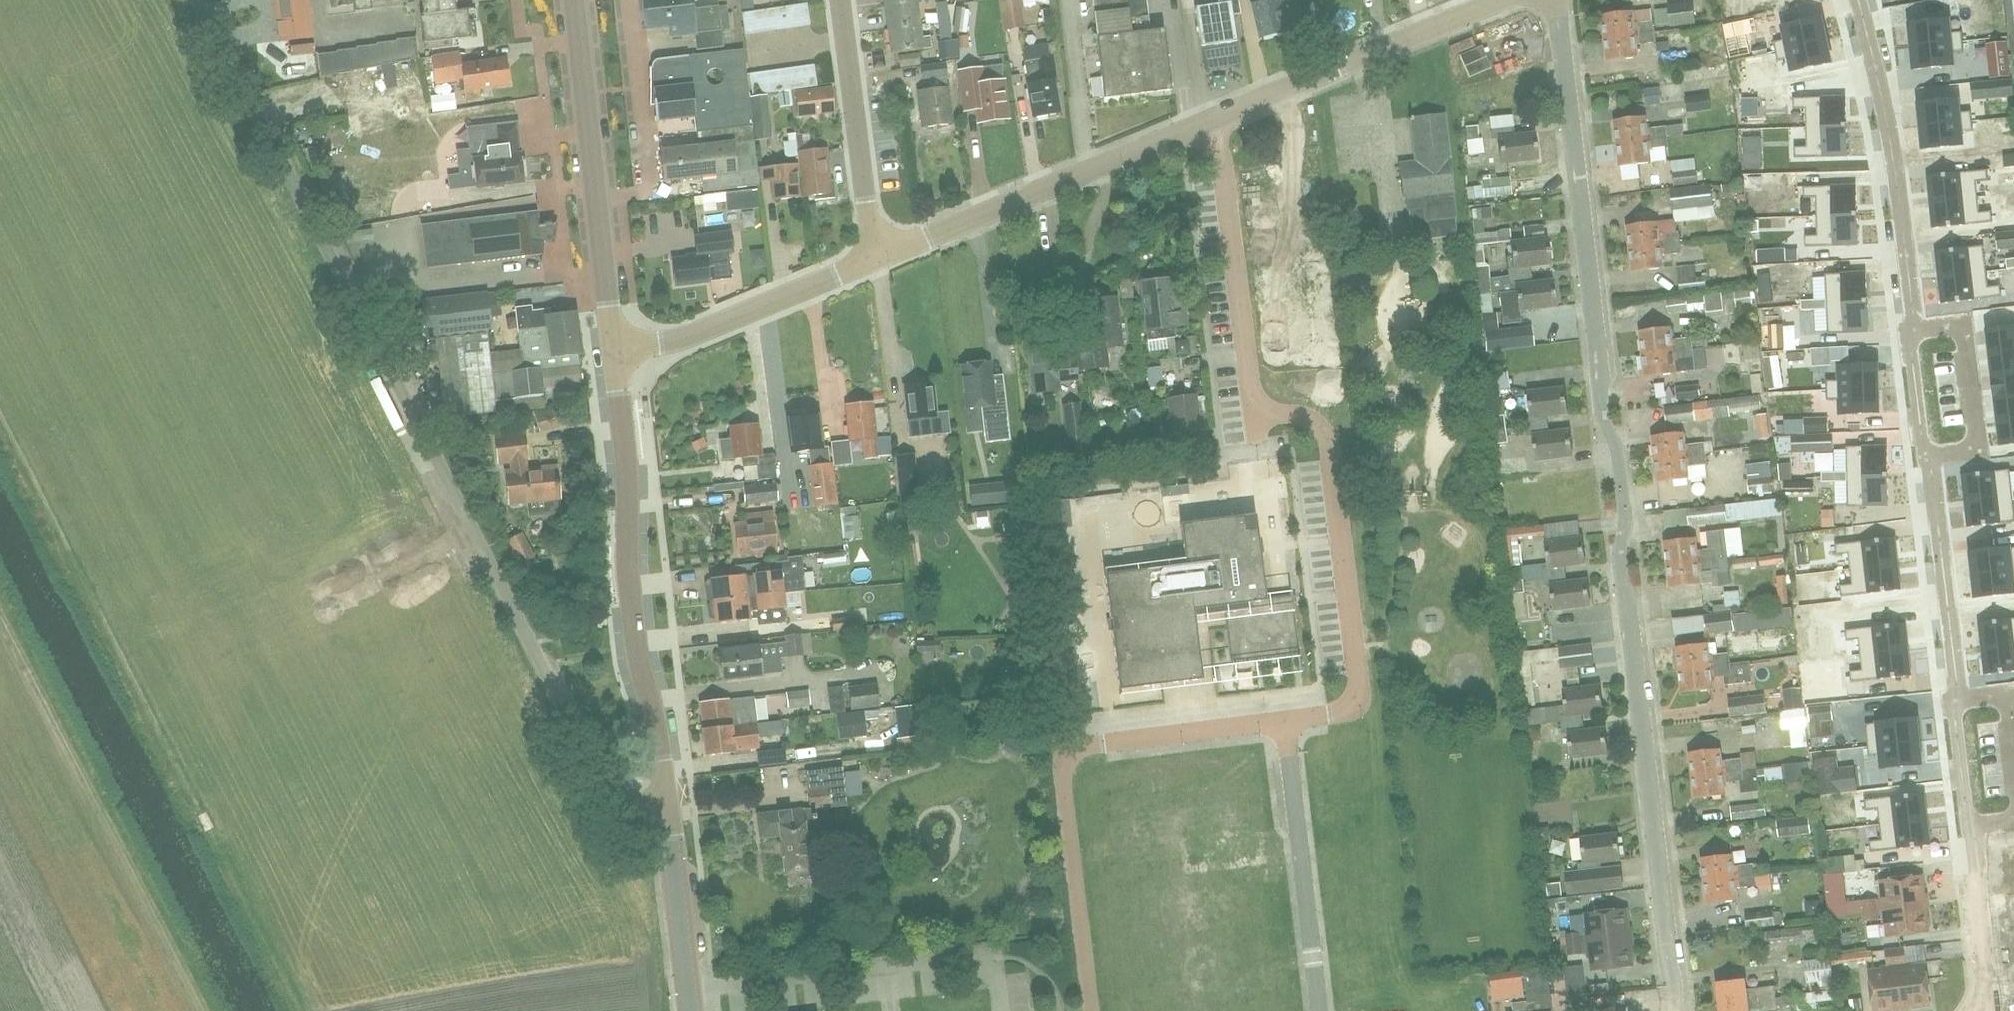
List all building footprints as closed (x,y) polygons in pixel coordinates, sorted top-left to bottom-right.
[(315,38),(314,34),(310,0),(274,0),(279,42),(315,38)] [(331,7),(353,4),(354,12),(372,10),(370,0),(330,0),(331,7)] [(423,14),(420,14),(424,48),(453,45),(452,39),(476,36),(475,20),(469,20),(468,8),(456,10),(455,0),(422,0),(423,14)] [(723,42),(732,41),(731,30),(734,29),(732,13),(729,13),(727,5),(719,6),(718,0),(643,0),(647,29),(669,25),(671,36),(695,33),(697,49),(724,46),(723,42)] [(754,8),(753,0),(742,0),(743,9),(754,8)] [(918,0),(884,5),(888,28),(921,24),(918,0)] [(1019,0),(1001,0),(1006,30),(1024,27),(1019,0)] [(1130,32),(1126,0),(1092,0),(1104,99),(1137,95),(1130,32)] [(1147,0),(1126,0),(1130,32),(1150,30),(1147,0)] [(1238,0),(1205,0),(1205,6),(1194,8),(1201,47),(1237,42),(1233,15),(1240,14),(1238,0)] [(1280,2),(1289,0),(1254,0),(1255,4),(1252,5),(1259,38),(1287,31),(1280,2)] [(1949,13),(1947,0),(1935,0),(1929,1),(1931,15),(1949,13)] [(939,22),(950,21),(948,1),(936,3),(939,22)] [(1670,22),(1699,20),(1698,3),(1669,6),(1670,22)] [(746,34),(810,25),(808,4),(743,12),(746,34)] [(229,23),(246,19),(243,6),(226,11),(229,23)] [(957,7),(953,32),(962,33),(965,8),(957,7)] [(1653,10),(1634,12),(1603,16),(1606,39),(1656,33),(1653,10)] [(1786,40),(1773,43),(1775,52),(1826,41),(1821,19),(1783,27),(1786,40)] [(950,21),(939,22),(941,42),(952,40),(950,21)] [(921,24),(888,28),(891,53),(923,48),(924,50),(932,48),(930,36),(922,37),(921,24)] [(1949,24),(1910,28),(1912,51),(1964,46),(1963,37),(1951,38),(1949,24)] [(1130,32),(1137,95),(1171,90),(1163,28),(1150,30),(1130,32)] [(1656,33),(1606,39),(1608,61),(1639,58),(1637,46),(1657,43),(1656,33)] [(356,47),(356,48),(337,50),(337,52),(319,54),(320,76),(419,58),(416,37),(396,39),(396,41),(376,43),(376,44),(356,47)] [(1826,41),(1775,52),(1777,61),(1790,58),(1792,72),(1831,63),(1826,41)] [(1987,45),(1991,79),(2010,76),(2006,42),(1987,45)] [(1025,62),(1029,84),(1028,84),(1034,118),(1060,113),(1054,81),(1056,81),(1053,59),(1049,60),(1046,43),(1022,48),(1025,62)] [(1964,46),(1912,51),(1915,74),(1954,70),(1952,56),(1965,55),(1964,46)] [(656,121),(694,116),(696,132),(753,125),(749,97),(744,48),(654,59),(650,67),(650,92),(653,92),(656,121)] [(432,55),(436,84),(464,80),(467,98),(480,96),(479,88),(510,84),(507,59),(462,65),(460,51),(432,55)] [(1530,78),(1529,51),(1487,54),(1488,80),(1530,78)] [(417,62),(400,63),(403,105),(420,104),(417,62)] [(929,80),(930,90),(919,91),(923,127),(953,123),(949,87),(945,62),(938,63),(922,66),(920,66),(922,81),(929,80)] [(753,94),(817,85),(815,64),(750,74),(753,94)] [(980,123),(1010,119),(1005,81),(984,84),(982,68),(961,71),(964,98),(976,96),(980,123)] [(1971,84),(1973,100),(2013,96),(2011,79),(1971,84)] [(834,112),(832,88),(796,92),(799,116),(834,112)] [(773,139),(771,123),(768,95),(749,97),(753,125),(755,141),(773,139)] [(1805,99),(1793,99),(1793,109),(1806,108),(1807,128),(1847,126),(1846,97),(1805,98),(1805,99)] [(1757,115),(1757,100),(1743,100),(1743,116),(1757,115)] [(1957,100),(1918,104),(1921,127),(1972,121),(1971,112),(1959,113),(1957,100)] [(1492,128),(1515,125),(1514,113),(1491,116),(1492,128)] [(1407,210),(1408,210),(1412,242),(1457,236),(1455,218),(1457,218),(1444,114),(1410,118),(1415,162),(1399,164),(1403,198),(1406,197),(1407,210)] [(1618,144),(1668,138),(1667,127),(1647,129),(1646,117),(1615,121),(1618,144)] [(448,175),(450,189),(478,186),(478,187),(524,182),(517,121),(468,127),(470,148),(457,150),(460,174),(448,175)] [(1972,121),(1921,127),(1923,149),(1962,145),(1961,131),(1973,130),(1972,121)] [(753,125),(696,132),(698,146),(661,150),(665,181),(702,177),(704,192),(760,185),(755,141),(753,125)] [(1807,148),(1794,148),(1795,157),(1807,157),(1807,158),(1848,157),(1847,126),(1807,128),(1807,148)] [(1502,164),(1538,160),(1535,132),(1510,135),(1509,127),(1492,129),(1493,138),(1498,138),(1502,164)] [(1471,154),(1487,152),(1485,137),(1470,139),(1471,154)] [(1744,151),(1760,151),(1759,137),(1743,138),(1744,151)] [(1668,138),(1618,144),(1621,167),(1652,163),(1650,150),(1670,148),(1668,138)] [(2013,151),(2013,141),(1999,141),(2000,152),(2013,151)] [(804,197),(815,195),(815,200),(836,198),(834,181),(830,181),(827,149),(797,152),(799,164),(800,164),(804,197)] [(800,164),(799,164),(770,167),(773,200),(804,197),(800,164)] [(1975,171),(1927,176),(1930,202),(1977,197),(1976,181),(1988,180),(1987,171),(1975,172),(1975,171)] [(1993,173),(1994,191),(2013,190),(2013,172),(1993,173)] [(1514,198),(1513,176),(1486,178),(1487,199),(1514,198)] [(1816,188),(1803,188),(1804,197),(1816,197),(1817,217),(1857,215),(1857,186),(1816,187),(1816,188)] [(1717,190),(1674,192),(1675,219),(1719,216),(1717,190)] [(758,192),(731,193),(732,213),(759,211),(758,192)] [(702,198),(704,229),(733,227),(731,196),(702,198)] [(448,197),(400,209),(403,221),(451,208),(448,197)] [(1977,197),(1930,202),(1933,229),(1980,224),(1980,223),(1992,221),(1991,212),(1979,214),(1977,197)] [(1330,213),(1332,222),(1355,219),(1353,209),(1330,213)] [(539,211),(422,225),(427,268),(544,255),(546,236),(545,226),(541,226),(539,211)] [(1817,237),(1805,237),(1805,246),(1818,246),(1818,247),(1858,246),(1857,215),(1817,217),(1817,237)] [(1679,230),(1678,217),(1660,219),(1661,232),(1679,230)] [(1759,233),(1759,221),(1751,221),(1751,233),(1759,233)] [(1631,249),(1681,243),(1680,233),(1660,235),(1659,223),(1628,226),(1631,249)] [(348,244),(373,241),(372,229),(347,232),(348,244)] [(732,278),(729,254),(734,254),(732,231),(694,235),(697,255),(688,256),(688,258),(674,260),(677,284),(710,280),(710,281),(732,278)] [(2013,248),(2013,232),(1996,234),(1998,250),(2013,248)] [(1506,257),(1508,277),(1527,275),(1526,267),(1551,264),(1548,237),(1511,241),(1513,256),(1506,257)] [(1681,243),(1631,249),(1633,272),(1664,268),(1663,256),(1682,254),(1681,243)] [(1984,247),(1936,252),(1939,278),(1986,272),(1985,257),(1997,256),(1996,246),(1984,248),(1984,247)] [(1839,259),(1839,247),(1813,247),(1813,259),(1839,259)] [(1785,250),(1757,251),(1758,263),(1786,262),(1785,250)] [(2006,260),(2007,269),(2013,269),(2013,259),(2006,260)] [(1827,274),(1814,275),(1815,284),(1827,284),(1827,304),(1868,302),(1867,272),(1827,273),(1827,274)] [(1986,272),(1939,278),(1942,304),(1989,299),(1989,298),(2002,297),(2001,288),(1988,289),(1986,272)] [(1176,337),(1175,327),(1186,326),(1184,302),(1182,292),(1171,293),(1169,278),(1165,278),(1164,274),(1144,277),(1145,281),(1141,281),(1149,353),(1167,351),(1166,338),(1176,337)] [(1527,275),(1508,277),(1509,286),(1511,286),(1516,285),(1517,291),(1499,293),(1503,325),(1521,323),(1519,311),(1556,307),(1553,280),(1528,283),(1527,275)] [(1772,291),(1759,292),(1760,302),(1773,301),(1772,291)] [(488,293),(424,300),(428,336),(492,329),(488,293)] [(1086,300),(1089,324),(1075,326),(1080,371),(1110,368),(1107,348),(1124,346),(1124,344),(1127,344),(1125,323),(1119,323),(1116,296),(1086,300)] [(1815,310),(1814,300),(1801,301),(1801,306),(1802,311),(1815,310)] [(1828,323),(1816,323),(1816,333),(1829,332),(1829,333),(1869,332),(1868,302),(1827,304),(1828,323)] [(545,407),(544,399),(556,398),(555,386),(544,387),(542,373),(581,367),(579,354),(583,354),(577,312),(548,317),(547,310),(532,312),(532,307),(516,309),(522,350),(490,355),(487,334),(436,339),(445,420),(497,413),(445,426),(450,437),(499,421),(518,417),(517,412),(545,408),(545,407)] [(1793,314),(1794,328),(1809,327),(1808,313),(1793,314)] [(1769,326),(1770,349),(1785,348),(1784,325),(1769,326)] [(2013,351),(2013,327),(1987,330),(1990,354),(2013,351)] [(1643,354),(1694,348),(1693,338),(1672,340),(1671,328),(1640,331),(1643,354)] [(1502,349),(1500,333),(1484,334),(1486,350),(1502,349)] [(1056,359),(1054,344),(1053,344),(1052,339),(1030,341),(1030,346),(1028,346),(1033,385),(1042,384),(1043,392),(1059,390),(1059,384),(1077,382),(1074,357),(1056,359)] [(1741,345),(1743,362),(1761,360),(1759,343),(1741,345)] [(1849,347),(1829,348),(1829,360),(1850,359),(1849,347)] [(1694,348),(1643,354),(1646,377),(1676,374),(1675,361),(1695,358),(1694,348)] [(1990,354),(1993,377),(2013,374),(2013,351),(1990,354)] [(1788,362),(1805,360),(1805,353),(1787,354),(1788,362)] [(1770,390),(1783,388),(1778,356),(1765,358),(1770,390)] [(988,363),(962,366),(966,408),(980,406),(984,443),(1009,440),(1004,393),(992,394),(988,363)] [(1161,367),(1146,369),(1149,388),(1163,386),(1161,367)] [(1826,383),(1826,391),(1878,389),(1877,368),(1838,369),(1838,383),(1826,383)] [(1515,374),(1496,375),(1496,394),(1515,393),(1515,374)] [(1996,399),(2013,397),(2013,374),(1993,377),(1988,377),(1991,400),(1996,399)] [(927,379),(917,380),(915,383),(915,384),(903,386),(907,418),(922,417),(925,447),(939,446),(932,383),(930,383),(930,381),(927,379)] [(1677,402),(1701,398),(1699,384),(1675,388),(1677,402)] [(1527,427),(1545,425),(1544,417),(1569,414),(1566,387),(1529,391),(1532,417),(1526,418),(1527,427)] [(1878,389),(1826,391),(1826,402),(1839,401),(1839,415),(1879,413),(1878,389)] [(1195,395),(1169,399),(1173,432),(1199,429),(1195,395)] [(1709,419),(1708,412),(1761,406),(1760,395),(1707,401),(1694,403),(1694,405),(1665,409),(1667,424),(1709,419)] [(1998,422),(2013,420),(2013,397),(1996,399),(1998,422)] [(878,458),(889,456),(887,437),(876,438),(873,403),(845,406),(849,441),(862,440),(864,459),(878,458)] [(533,413),(538,428),(565,419),(560,404),(533,413)] [(1066,427),(1083,425),(1081,404),(1064,405),(1066,427)] [(793,451),(821,448),(816,408),(788,411),(793,451)] [(1816,418),(1815,409),(1793,411),(1793,420),(1816,418)] [(1770,438),(1767,414),(1756,415),(1759,439),(1770,438)] [(1804,420),(1805,433),(1828,432),(1828,419),(1804,420)] [(1998,422),(2001,446),(2013,444),(2013,420),(1998,422)] [(759,478),(776,477),(774,453),(762,454),(758,423),(730,426),(731,433),(720,434),(722,456),(733,455),(733,456),(742,456),(743,464),(757,463),(759,478)] [(496,437),(497,436),(500,460),(512,459),(514,469),(507,470),(510,502),(526,500),(529,518),(563,515),(558,467),(544,468),(543,466),(526,468),(524,456),(527,455),(525,433),(526,433),(525,424),(495,426),(496,437)] [(1537,461),(1574,457),(1570,430),(1546,433),(1545,425),(1527,427),(1528,435),(1534,435),(1537,461)] [(1712,443),(1705,443),(1685,446),(1684,433),(1653,437),(1656,460),(1706,454),(1706,453),(1713,452),(1712,443)] [(1792,452),(1833,451),(1832,435),(1792,436),(1792,452)] [(1847,457),(1848,477),(1888,477),(1887,446),(1846,447),(1846,448),(1834,448),(1834,458),(1847,457)] [(912,454),(897,456),(901,490),(904,516),(920,514),(916,488),(912,454)] [(1706,454),(1656,460),(1659,483),(1689,479),(1687,467),(1708,464),(1706,454)] [(814,507),(838,504),(833,463),(808,466),(814,507)] [(1792,479),(1790,463),(1778,465),(1780,480),(1792,479)] [(1970,474),(1973,500),(2013,496),(2013,469),(1970,474)] [(1835,482),(1835,472),(1822,473),(1822,477),(1822,482),(1835,482)] [(1889,506),(1888,477),(1848,477),(1848,497),(1835,497),(1836,506),(1848,506),(1848,507),(1889,506)] [(1749,495),(1773,491),(1771,478),(1747,481),(1749,495)] [(1785,493),(1814,493),(1814,482),(1785,482),(1785,493)] [(745,505),(779,501),(777,483),(744,487),(745,505)] [(999,504),(997,484),(969,487),(971,507),(999,504)] [(1190,494),(1189,485),(1189,484),(1161,488),(1162,497),(1190,494)] [(1973,500),(1976,527),(2013,522),(2013,496),(1973,500)] [(1073,527),(1069,499),(1054,501),(1057,529),(1073,527)] [(1780,499),(1742,504),(1742,502),(1726,504),(1687,509),(1689,526),(1728,521),(1744,519),(1768,516),(1770,530),(1784,528),(1780,499)] [(1835,509),(1823,509),(1823,526),(1836,526),(1835,509)] [(1283,596),(1268,599),(1259,527),(1247,529),(1246,516),(1182,524),(1188,565),(1107,575),(1122,690),(1203,679),(1195,616),(1226,612),(1232,661),(1299,653),(1294,603),(1284,605),(1283,596)] [(740,554),(772,550),(773,561),(788,559),(786,545),(774,547),(771,520),(736,524),(740,554)] [(1542,524),(1543,535),(1579,533),(1578,522),(1542,524)] [(1791,567),(1811,566),(1809,524),(1789,525),(1791,567)] [(1708,533),(1710,550),(1698,551),(1697,539),(1666,542),(1668,565),(1729,558),(1728,555),(1741,554),(1739,530),(1708,533)] [(520,566),(535,558),(522,533),(507,542),(520,566)] [(2005,547),(2013,546),(2013,535),(2004,535),(2005,547)] [(1545,576),(1562,574),(1562,567),(1587,564),(1583,536),(1547,541),(1550,567),(1544,568),(1545,576)] [(1849,544),(1836,545),(1837,554),(1850,553),(1853,569),(1899,563),(1896,538),(1849,542),(1849,544)] [(1526,544),(1526,561),(1544,561),(1544,544),(1526,544)] [(1971,553),(1973,575),(2013,571),(2013,562),(2011,562),(2010,549),(1971,553)] [(1759,556),(1761,567),(1786,563),(1785,553),(1759,556)] [(760,573),(732,576),(711,579),(707,580),(705,583),(707,598),(709,600),(783,592),(784,593),(806,591),(801,554),(788,556),(788,559),(773,561),(758,563),(760,573)] [(1733,570),(1758,567),(1756,557),(1732,560),(1733,570)] [(1671,588),(1702,584),(1701,572),(1712,570),(1714,587),(1732,585),(1729,558),(1668,565),(1671,588)] [(832,573),(852,569),(850,559),(831,563),(832,573)] [(1853,585),(1840,586),(1841,595),(1854,594),(1854,595),(1901,590),(1899,563),(1853,569),(1853,585)] [(1973,575),(1976,597),(2013,593),(2013,586),(2013,579),(2013,571),(1973,575)] [(1562,574),(1545,576),(1546,585),(1552,584),(1555,610),(1591,606),(1588,579),(1563,582),(1562,574)] [(1777,579),(1779,599),(1791,597),(1789,578),(1777,579)] [(1747,603),(1741,604),(1739,591),(1724,592),(1726,611),(1748,609),(1747,603)] [(713,601),(714,601),(716,622),(750,618),(749,611),(785,606),(784,593),(783,592),(709,600),(710,601),(713,600),(713,601)] [(1732,614),(1733,617),(1708,620),(1710,633),(1736,630),(1737,634),(1750,632),(1748,612),(1732,614)] [(833,631),(861,628),(860,616),(832,619),(833,631)] [(1979,623),(1982,649),(2013,645),(2013,619),(1979,623)] [(1803,657),(1818,656),(1814,622),(1800,623),(1803,657)] [(1859,629),(1846,630),(1847,640),(1860,638),(1862,655),(1909,650),(1906,623),(1859,628),(1859,629)] [(1562,643),(1581,637),(1578,625),(1559,631),(1562,643)] [(802,633),(800,633),(799,626),(784,628),(785,635),(788,657),(805,655),(804,654),(812,653),(810,633),(802,634),(802,633)] [(941,651),(941,641),(916,642),(917,653),(941,651)] [(1730,664),(1729,654),(1710,656),(1709,644),(1678,647),(1681,670),(1730,664)] [(762,674),(782,672),(781,658),(761,660),(759,645),(719,650),(723,680),(762,675),(762,674)] [(1982,649),(1985,675),(2013,672),(2013,645),(1982,649)] [(1561,650),(1524,652),(1526,704),(1537,703),(1536,662),(1562,661),(1561,650)] [(1863,670),(1851,672),(1851,681),(1864,680),(1864,681),(1911,676),(1909,650),(1862,655),(1863,670)] [(1563,655),(1564,668),(1596,665),(1595,653),(1563,655)] [(1730,664),(1681,670),(1684,693),(1714,690),(1713,677),(1731,675),(1732,679),(1748,678),(1746,663),(1730,664)] [(851,710),(880,706),(877,684),(849,687),(851,710)] [(1540,727),(1562,724),(1562,725),(1580,723),(1579,715),(1604,712),(1601,685),(1564,689),(1566,707),(1535,710),(1537,726),(1533,727),(1532,717),(1524,718),(1526,728),(1528,728),(1528,729),(1540,727)] [(1803,709),(1801,689),(1783,691),(1785,711),(1803,709)] [(788,708),(811,705),(809,690),(786,692),(788,708)] [(1730,717),(1767,712),(1765,695),(1729,699),(1730,717)] [(754,697),(700,704),(703,729),(731,725),(748,723),(757,722),(754,697)] [(923,705),(895,708),(899,739),(900,739),(902,751),(926,749),(924,736),(927,735),(923,705)] [(1812,739),(1822,738),(1820,722),(1833,720),(1834,720),(1832,705),(1809,707),(1810,723),(1812,739)] [(1803,709),(1785,711),(1780,712),(1782,730),(1807,727),(1804,709),(1803,709)] [(864,713),(845,716),(848,741),(867,739),(864,713)] [(1879,736),(1866,737),(1867,748),(1919,741),(1917,719),(1878,723),(1879,736)] [(731,725),(703,729),(703,730),(706,756),(734,753),(734,756),(751,754),(751,749),(759,748),(757,735),(781,732),(780,720),(757,723),(757,722),(748,723),(731,725)] [(1580,723),(1562,725),(1563,733),(1569,733),(1572,759),(1609,754),(1606,727),(1581,730),(1580,723)] [(1919,741),(1867,748),(1868,756),(1880,755),(1882,768),(1921,765),(1919,741)] [(1694,776),(1744,770),(1743,760),(1723,762),(1722,749),(1691,753),(1694,776)] [(1746,765),(1759,763),(1757,749),(1744,751),(1746,765)] [(1819,796),(1832,795),(1841,793),(1838,768),(1837,758),(1813,761),(1818,797),(1819,796)] [(2013,817),(2013,762),(1990,766),(1999,820),(2013,817)] [(1786,765),(1765,767),(1766,779),(1787,778),(1786,765)] [(842,767),(835,767),(805,771),(810,806),(831,803),(832,808),(852,806),(851,796),(846,796),(842,767)] [(1744,770),(1694,776),(1696,799),(1727,795),(1726,783),(1745,780),(1744,770)] [(1878,799),(1866,800),(1867,809),(1879,808),(1881,825),(1928,818),(1925,793),(1878,798),(1878,799)] [(1732,820),(1759,817),(1766,816),(1765,805),(1758,806),(1758,803),(1731,806),(1732,820)] [(803,809),(758,814),(761,838),(781,836),(785,874),(823,870),(819,829),(818,829),(815,808),(803,809)] [(1882,840),(1870,841),(1871,850),(1883,849),(1883,850),(1931,845),(1928,818),(1881,825),(1882,840)] [(1781,835),(1812,833),(1811,819),(1780,821),(1781,835)] [(1585,864),(1579,865),(1580,873),(1567,875),(1569,894),(1605,890),(1603,871),(1597,871),(1597,864),(1621,861),(1618,833),(1581,838),(1585,864)] [(1763,865),(1756,865),(1736,867),(1734,855),(1703,858),(1706,881),(1764,875),(1764,874),(1763,865)] [(1828,875),(1858,872),(1857,862),(1856,856),(1827,860),(1828,875)] [(1764,875),(1706,881),(1709,905),(1740,901),(1738,888),(1759,886),(1760,891),(1772,889),(1770,873),(1764,874),(1764,875)] [(1849,917),(1848,903),(1845,875),(1827,876),(1830,919),(1849,917)] [(1921,876),(1882,881),(1884,894),(1880,894),(1882,909),(1924,904),(1921,876)] [(1862,902),(1864,921),(1878,920),(1876,900),(1862,902)] [(1927,932),(1924,904),(1882,909),(1884,925),(1887,924),(1889,937),(1927,932)] [(1774,909),(1754,915),(1757,926),(1777,921),(1774,909)] [(1567,935),(1566,935),(1567,945),(1582,944),(1587,943),(1629,938),(1628,928),(1626,910),(1584,915),(1586,933),(1573,934),(1567,935)] [(1814,925),(1815,926),(1807,927),(1767,931),(1768,943),(1815,936),(1816,941),(1823,940),(1822,934),(1826,933),(1824,923),(1814,925)] [(1629,938),(1587,943),(1588,958),(1592,958),(1594,970),(1632,966),(1629,938)] [(1567,945),(1549,948),(1550,959),(1569,957),(1569,955),(1583,953),(1582,944),(1567,945)] [(1895,949),(1902,1007),(1930,1004),(1925,965),(1912,967),(1912,963),(1906,963),(1904,948),(1895,949)] [(1902,1007),(1895,949),(1886,950),(1888,966),(1882,966),(1882,970),(1869,972),(1874,1010),(1902,1007)] [(1872,961),(1871,952),(1871,951),(1836,956),(1836,957),(1837,964),(1838,964),(1838,965),(1872,961)] [(1827,978),(1825,957),(1805,959),(1807,980),(1827,978)] [(1524,971),(1528,1002),(1529,1010),(1543,1010),(1540,981),(1549,980),(1548,968),(1524,971)] [(1493,974),(1492,975),(1493,987),(1495,1004),(1527,1001),(1523,971),(1515,972),(1493,974)] [(1720,1004),(1777,998),(1776,987),(1748,990),(1747,979),(1718,982),(1720,1004)] [(1834,1004),(1833,990),(1798,992),(1799,1005),(1834,1004)] [(1591,994),(1572,996),(1574,1010),(1593,1010),(1591,994)] [(1777,998),(1720,1004),(1721,1010),(1756,1010),(1769,1010),(1778,1009),(1778,1006),(1796,1004),(1795,996),(1781,997),(1777,998)] [(1528,1002),(1514,1003),(1515,1010),(1529,1010),(1528,1002)]
